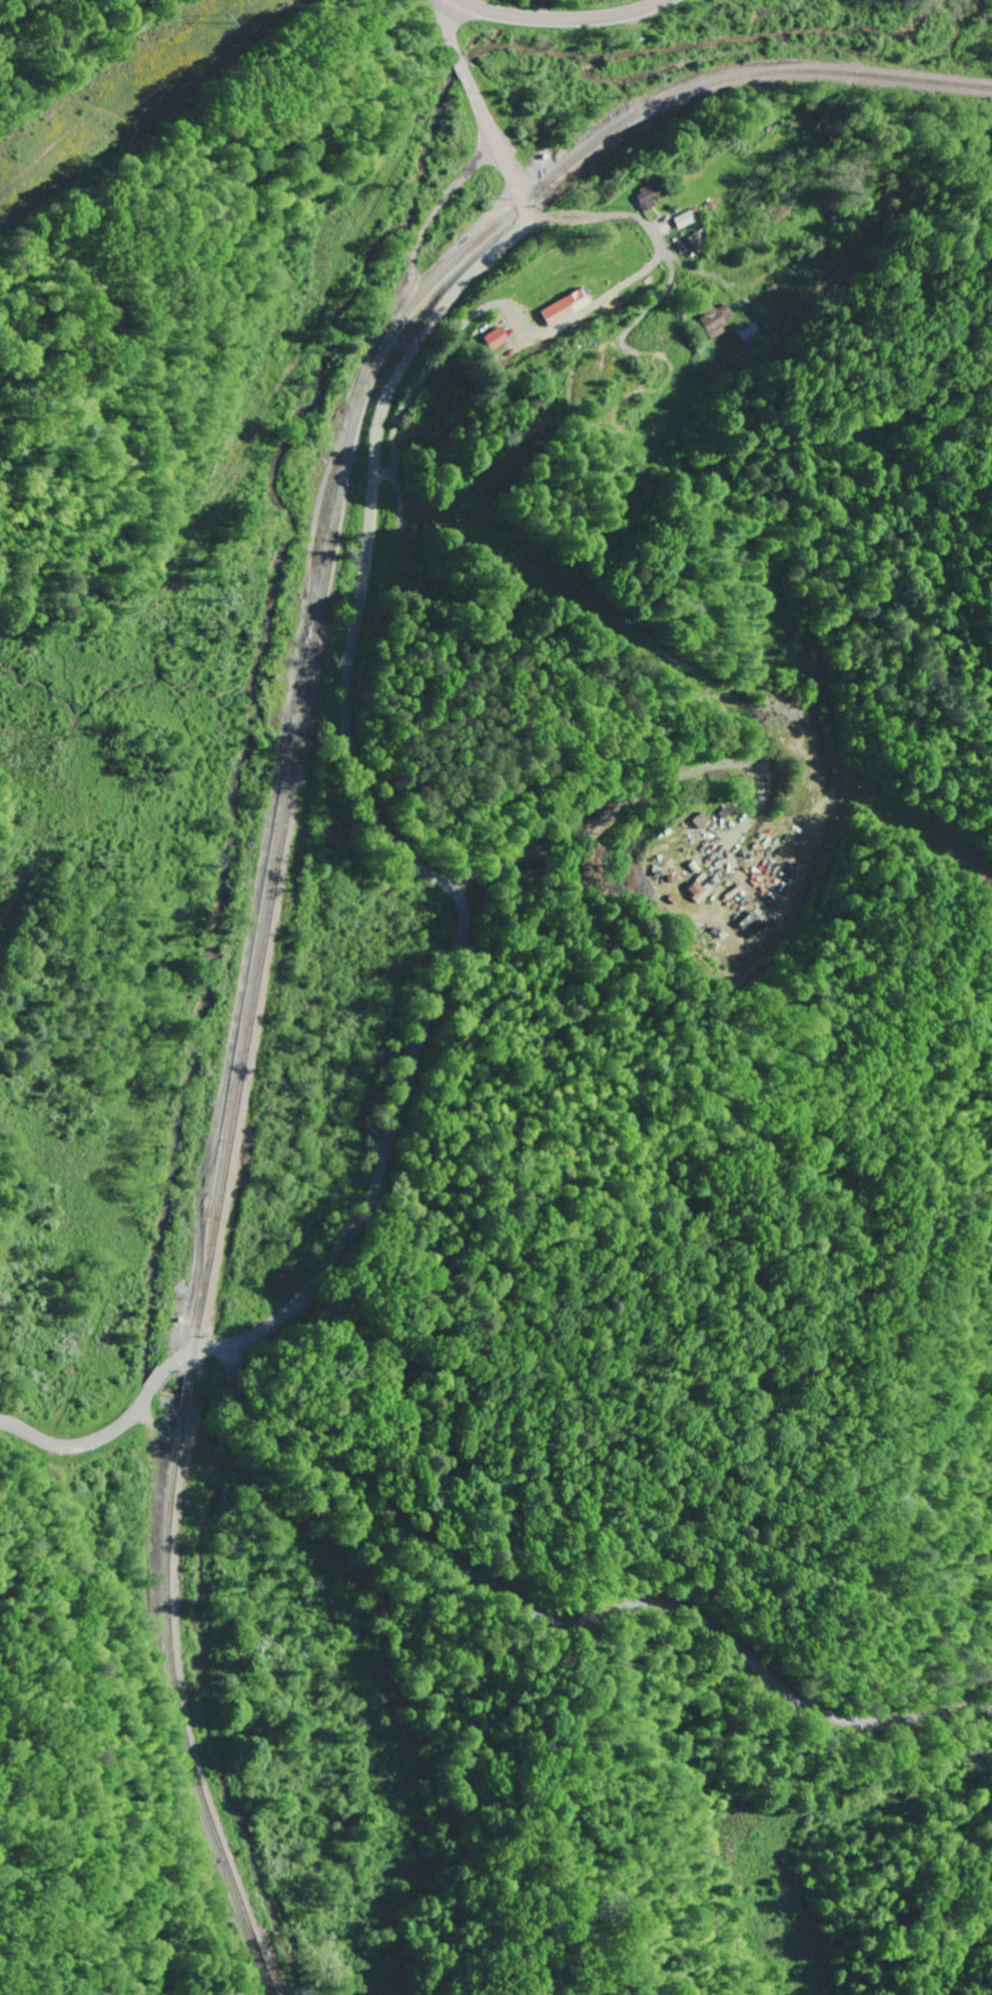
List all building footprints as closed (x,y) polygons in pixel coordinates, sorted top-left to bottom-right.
[(655,204),(652,199),(667,190),(659,177),(633,193),(643,211),(655,204)] [(700,217),(695,207),(674,220),(680,230),(700,217)] [(697,248),(705,243),(701,237),(693,242),(697,248)] [(550,326),(541,311),(582,286),(591,301),(550,326)] [(714,305),(698,314),(708,332),(724,323),(714,305)] [(748,345),(763,334),(753,322),(739,332),(748,345)] [(508,341),(498,326),(480,338),(490,353),(508,341)] [(720,883),(714,876),(693,897),(699,904),(720,883)] [(739,923),(752,937),(766,925),(753,910),(739,923)]
